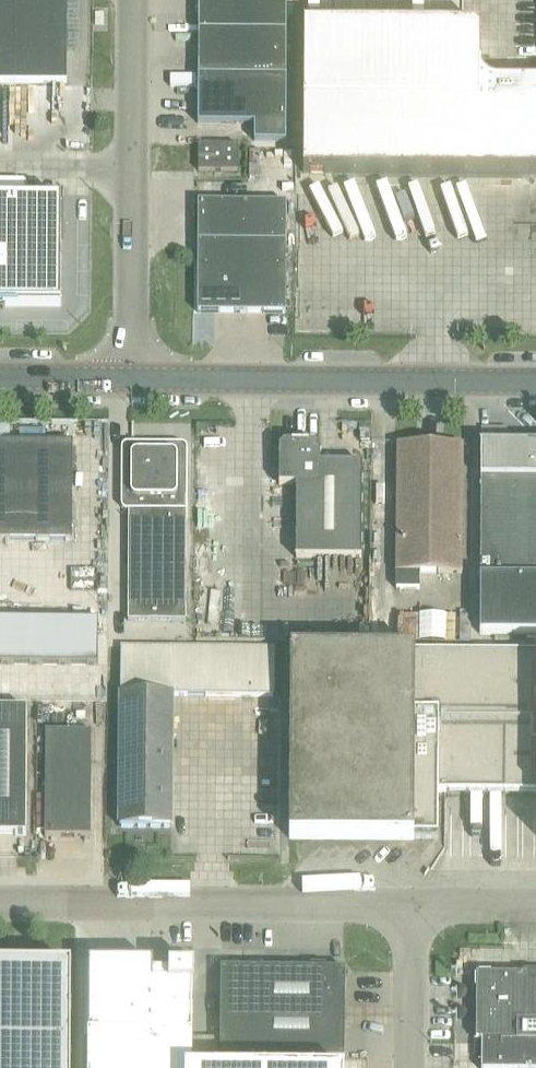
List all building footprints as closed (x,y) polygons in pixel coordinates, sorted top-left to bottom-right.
[(13,82),(14,0),(0,0),(0,82),(13,82)] [(13,82),(66,82),(67,0),(14,0),(13,82)] [(198,31),(266,31),(285,31),(286,0),(198,0),(198,31)] [(103,13),(94,12),(94,24),(103,24),(103,13)] [(508,85),(508,86),(479,85),(479,29),(304,28),(303,172),(535,174),(535,85),(508,85)] [(198,31),(198,76),(285,76),(285,31),(266,31),(198,31)] [(285,76),(198,76),(197,123),(254,123),(254,141),(285,141),(285,76)] [(198,144),(198,170),(237,170),(237,144),(198,144)] [(245,154),(245,177),(257,177),(257,154),(245,154)] [(60,306),(61,201),(0,200),(0,305),(60,306)] [(197,241),(197,312),(285,313),(285,203),(197,202),(197,226),(194,229),(194,238),(197,241)] [(72,541),(72,443),(0,443),(0,541),(72,541)] [(128,621),(186,621),(186,450),(180,443),(135,443),(121,458),(121,501),(127,510),(128,510),(128,621)] [(295,511),(295,557),(361,558),(361,464),(319,464),(320,448),(315,444),(283,443),(278,448),(278,485),(296,485),(295,511)] [(462,445),(417,444),(397,444),(396,573),(396,589),(420,589),(420,573),(461,573),(462,445)] [(535,634),(535,446),(485,446),(485,478),(480,478),(479,633),(535,634)] [(207,482),(211,631),(244,630),(240,481),(207,482)] [(97,665),(98,620),(0,620),(0,664),(97,665)] [(273,650),(120,649),(119,826),(171,826),(172,695),(272,696),(273,650)] [(370,651),(290,650),(289,839),(413,839),(437,839),(437,793),(505,793),(535,794),(535,652),(370,651)] [(0,709),(0,836),(26,836),(26,709),(0,709)] [(44,836),(90,837),(91,767),(91,732),(45,732),(45,767),(44,836)] [(160,841),(161,830),(143,829),(142,840),(160,841)] [(70,969),(0,968),(0,1067),(70,1067),(70,969)] [(192,969),(87,969),(87,1037),(87,1067),(191,1067),(192,969)] [(344,1059),(344,1006),(345,970),(220,969),(219,1058),(344,1059)] [(475,975),(475,1040),(481,1040),(480,1067),(535,1067),(535,975),(475,975)]
